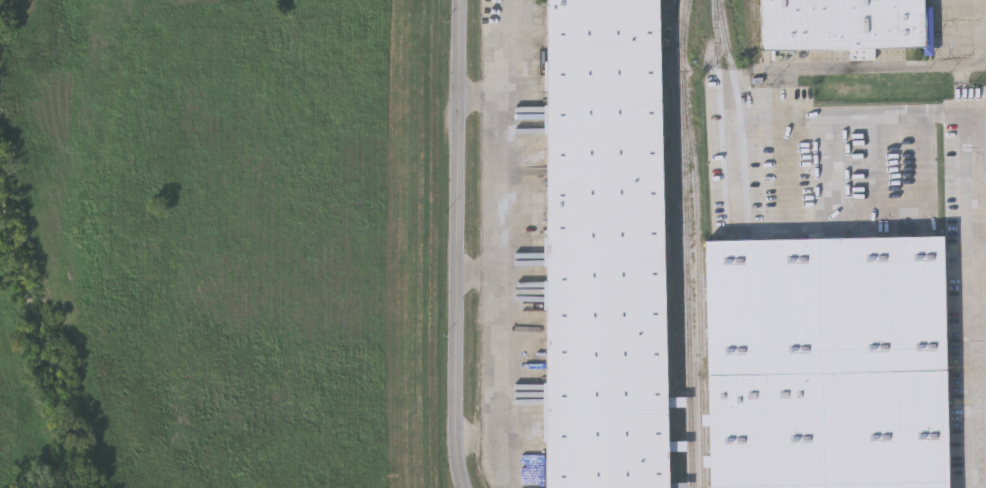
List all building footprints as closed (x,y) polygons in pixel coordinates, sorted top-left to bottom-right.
[(549,487),(541,0),(661,0),(669,487),(549,487)] [(759,50),(758,0),(923,0),(923,6),(931,5),(932,47),(759,50)] [(946,236),(950,487),(710,487),(706,239),(946,236)]
